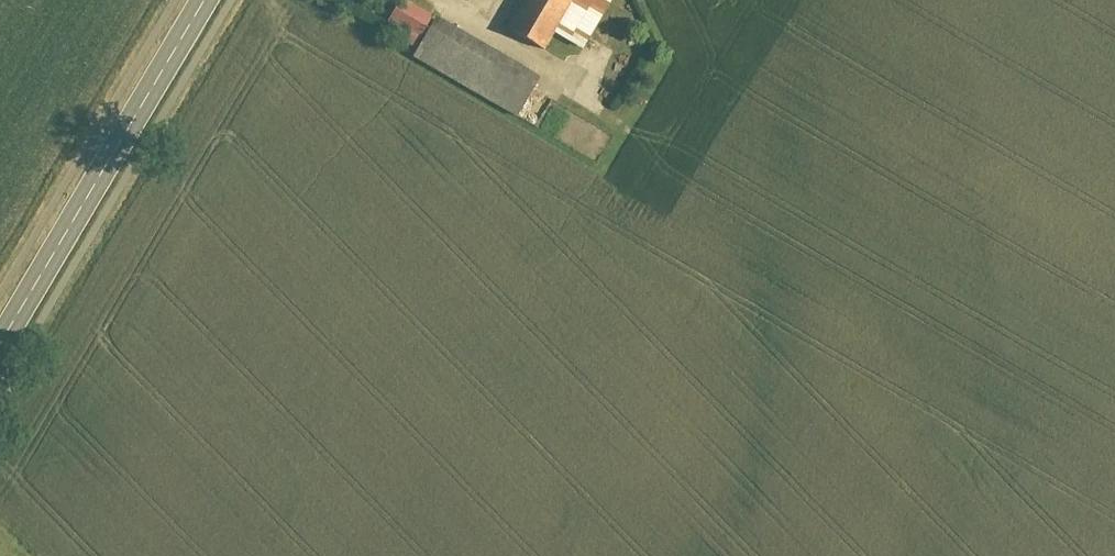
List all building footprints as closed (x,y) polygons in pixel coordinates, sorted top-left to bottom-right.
[(441,16),(415,0),(405,0),(387,31),(420,51),(441,16)] [(550,51),(559,36),(579,0),(529,0),(512,29),(550,51)] [(559,36),(587,52),(617,0),(579,0),(559,36)] [(521,119),(546,78),(441,16),(420,51),(417,56),(521,119)]
